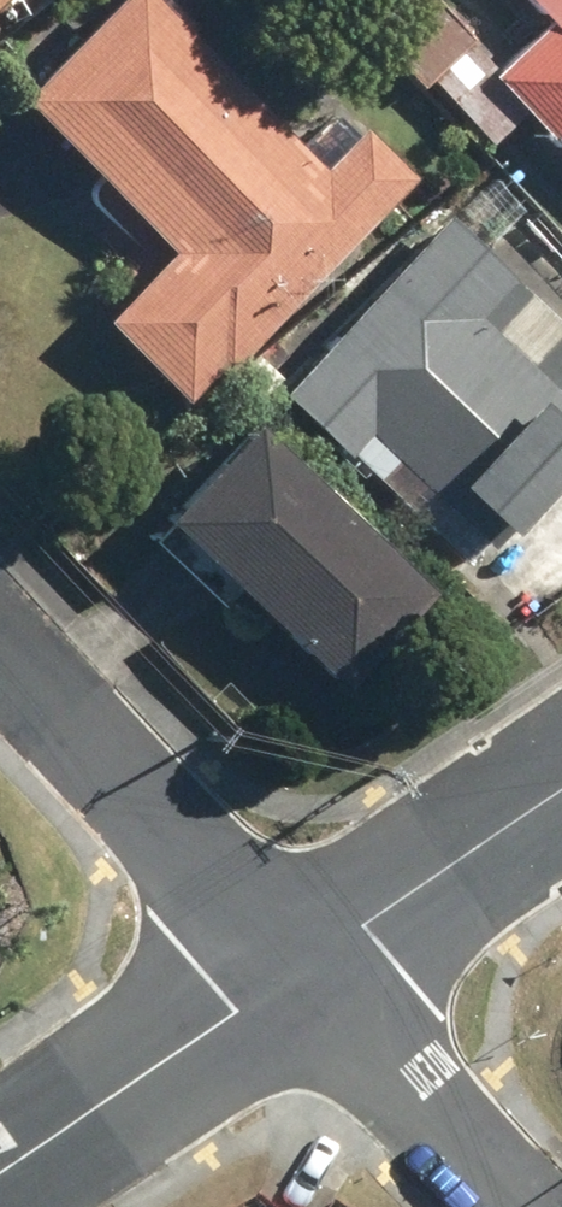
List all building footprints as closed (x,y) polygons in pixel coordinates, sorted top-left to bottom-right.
[(169,0),(123,0),(22,104),(176,254),(109,323),(189,401),(411,173),(339,104),(309,135),(169,0)] [(545,26),(502,65),(561,130),(561,0),(521,0),(545,26)] [(549,345),(561,331),(561,245),(481,172),(284,388),(360,458),(381,435),(453,500),(466,485),(518,533),(561,485),(561,356),(549,345)] [(255,414),(141,536),(257,643),(280,618),(344,677),(434,580),(255,414)]
